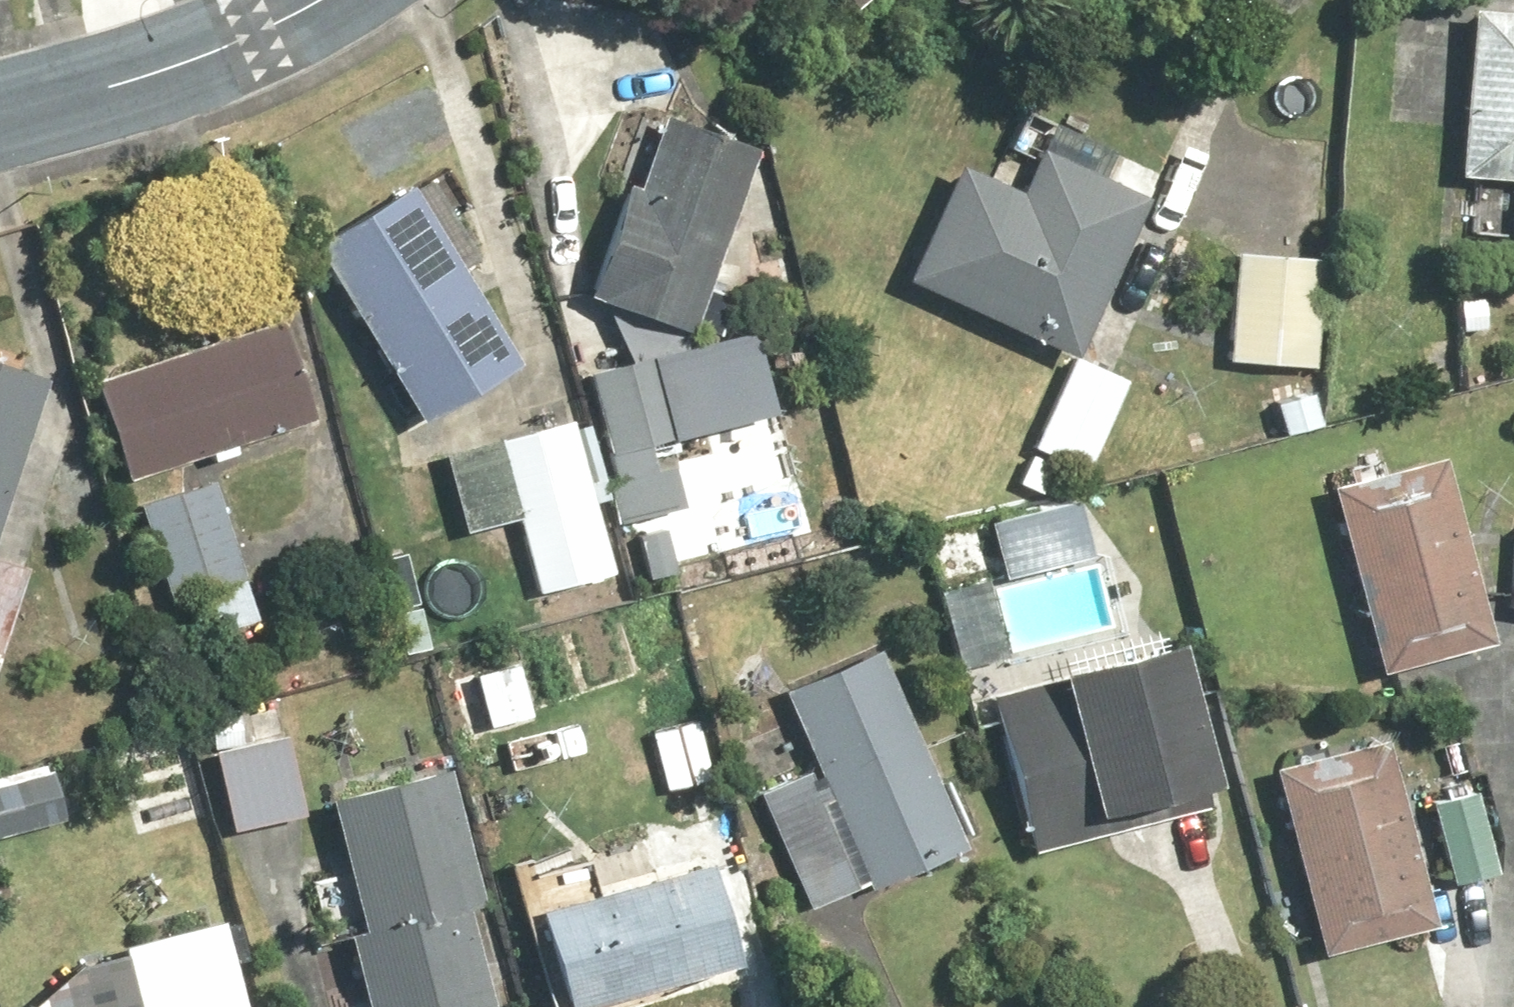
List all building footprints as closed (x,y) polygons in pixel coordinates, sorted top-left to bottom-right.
[(863,36),(905,0),(831,0),(863,36)] [(1448,19),(1440,203),(1513,206),(1513,22),(1448,19)] [(757,146),(654,105),(572,309),(674,350),(757,146)] [(1059,359),(1134,194),(1017,141),(998,183),(947,160),(891,282),(1059,359)] [(420,200),(298,276),(403,442),(525,365),(420,200)] [(1316,256),(1224,249),(1215,361),(1308,369),(1316,256)] [(282,335),(83,389),(111,493),(309,440),(282,335)] [(1116,382),(1062,359),(1008,485),(1033,495),(1046,465),(1075,477),(1116,382)] [(0,362),(0,516),(47,378),(0,362)] [(615,573),(566,428),(486,455),(534,599),(615,573)] [(1444,479),(1323,509),(1369,694),(1490,664),(1444,479)] [(136,517),(167,609),(243,583),(212,492),(136,517)] [(978,521),(991,578),(1079,557),(1065,500),(978,521)] [(877,666),(782,702),(859,901),(954,865),(877,666)] [(1156,670),(983,715),(1022,860),(1195,815),(1156,670)] [(280,706),(195,723),(238,927),(322,910),(280,706)] [(1378,760),(1267,785),(1309,973),(1420,948),(1378,760)] [(52,818),(39,768),(0,778),(0,832),(52,818)] [(1417,795),(1442,884),(1490,870),(1465,782),(1417,795)] [(317,811),(356,1006),(486,1006),(441,786),(317,811)] [(499,889),(537,1006),(697,1006),(745,991),(692,827),(499,889)] [(209,921),(68,955),(8,1006),(234,1006),(209,921)]
